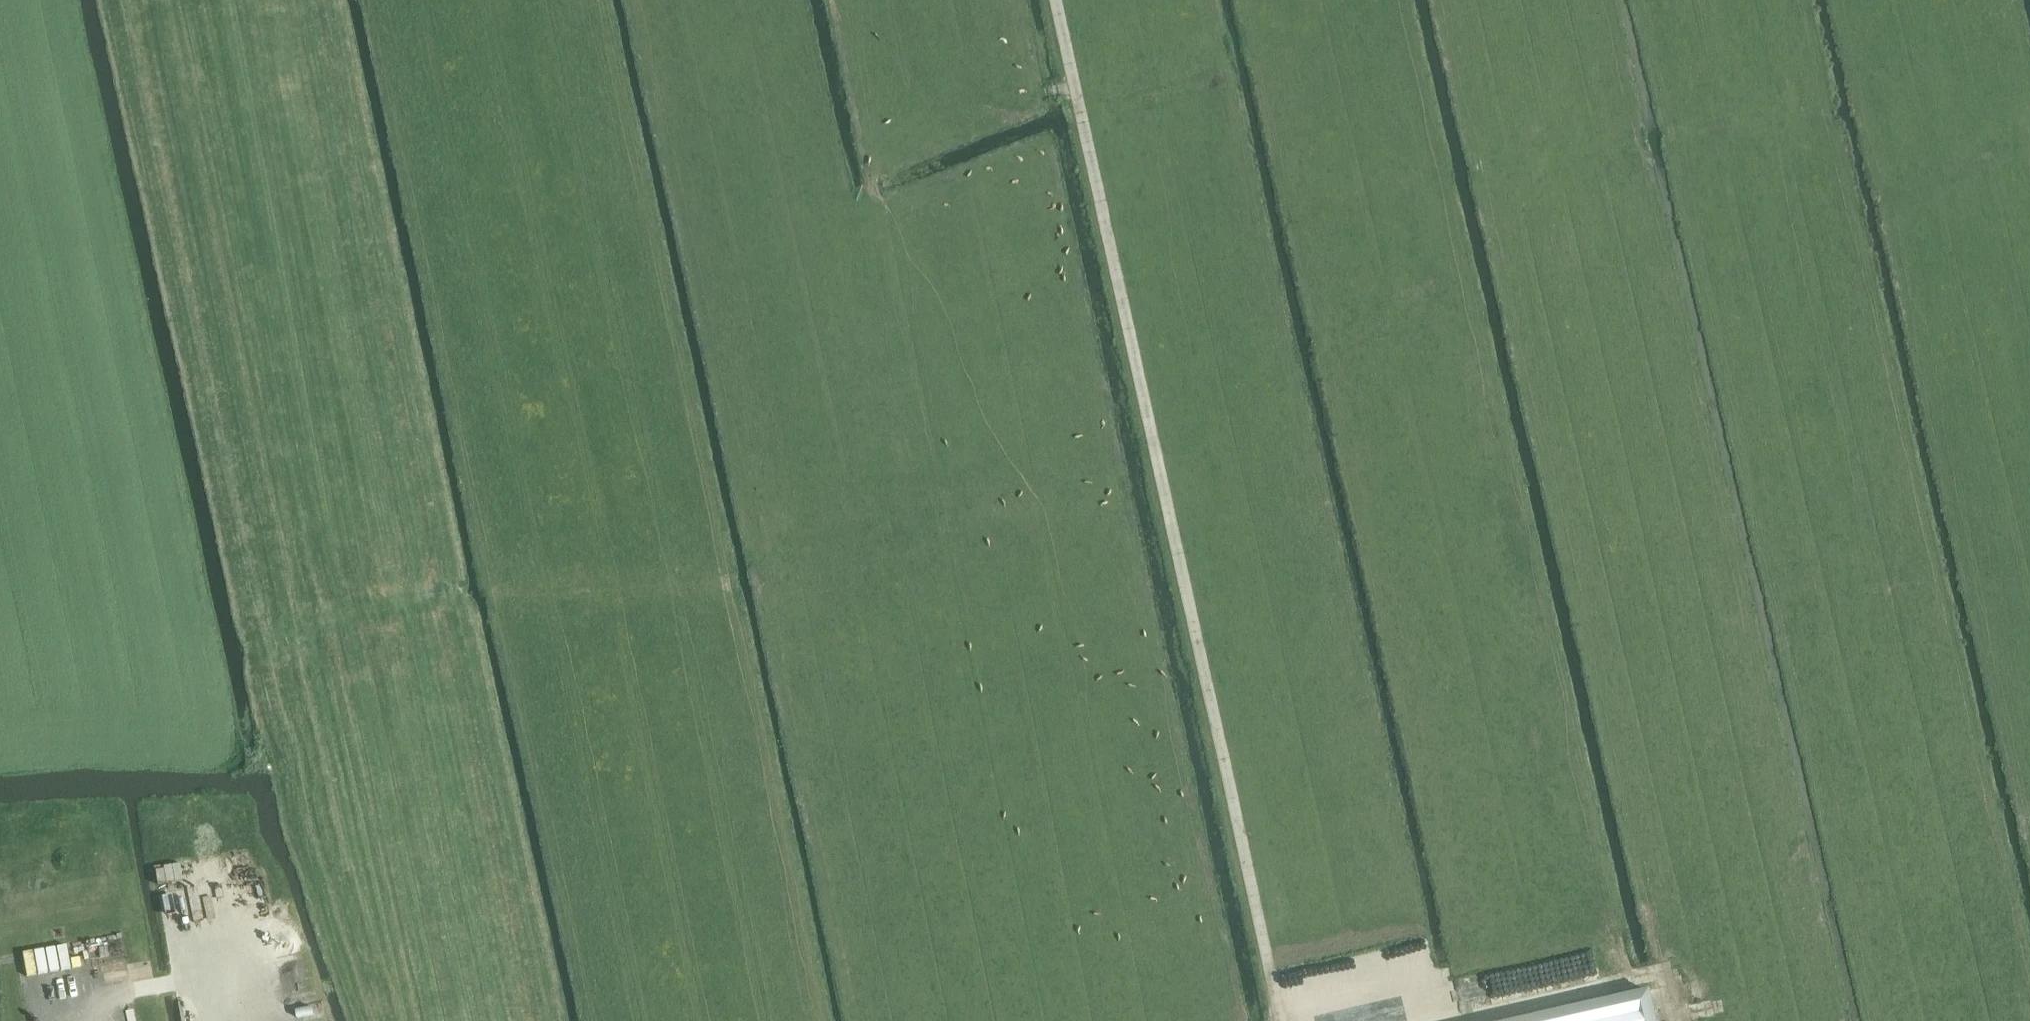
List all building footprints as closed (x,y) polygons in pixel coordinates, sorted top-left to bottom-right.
[(1649,992),(1643,993),(1519,1020),(1655,1020),(1649,992)]
